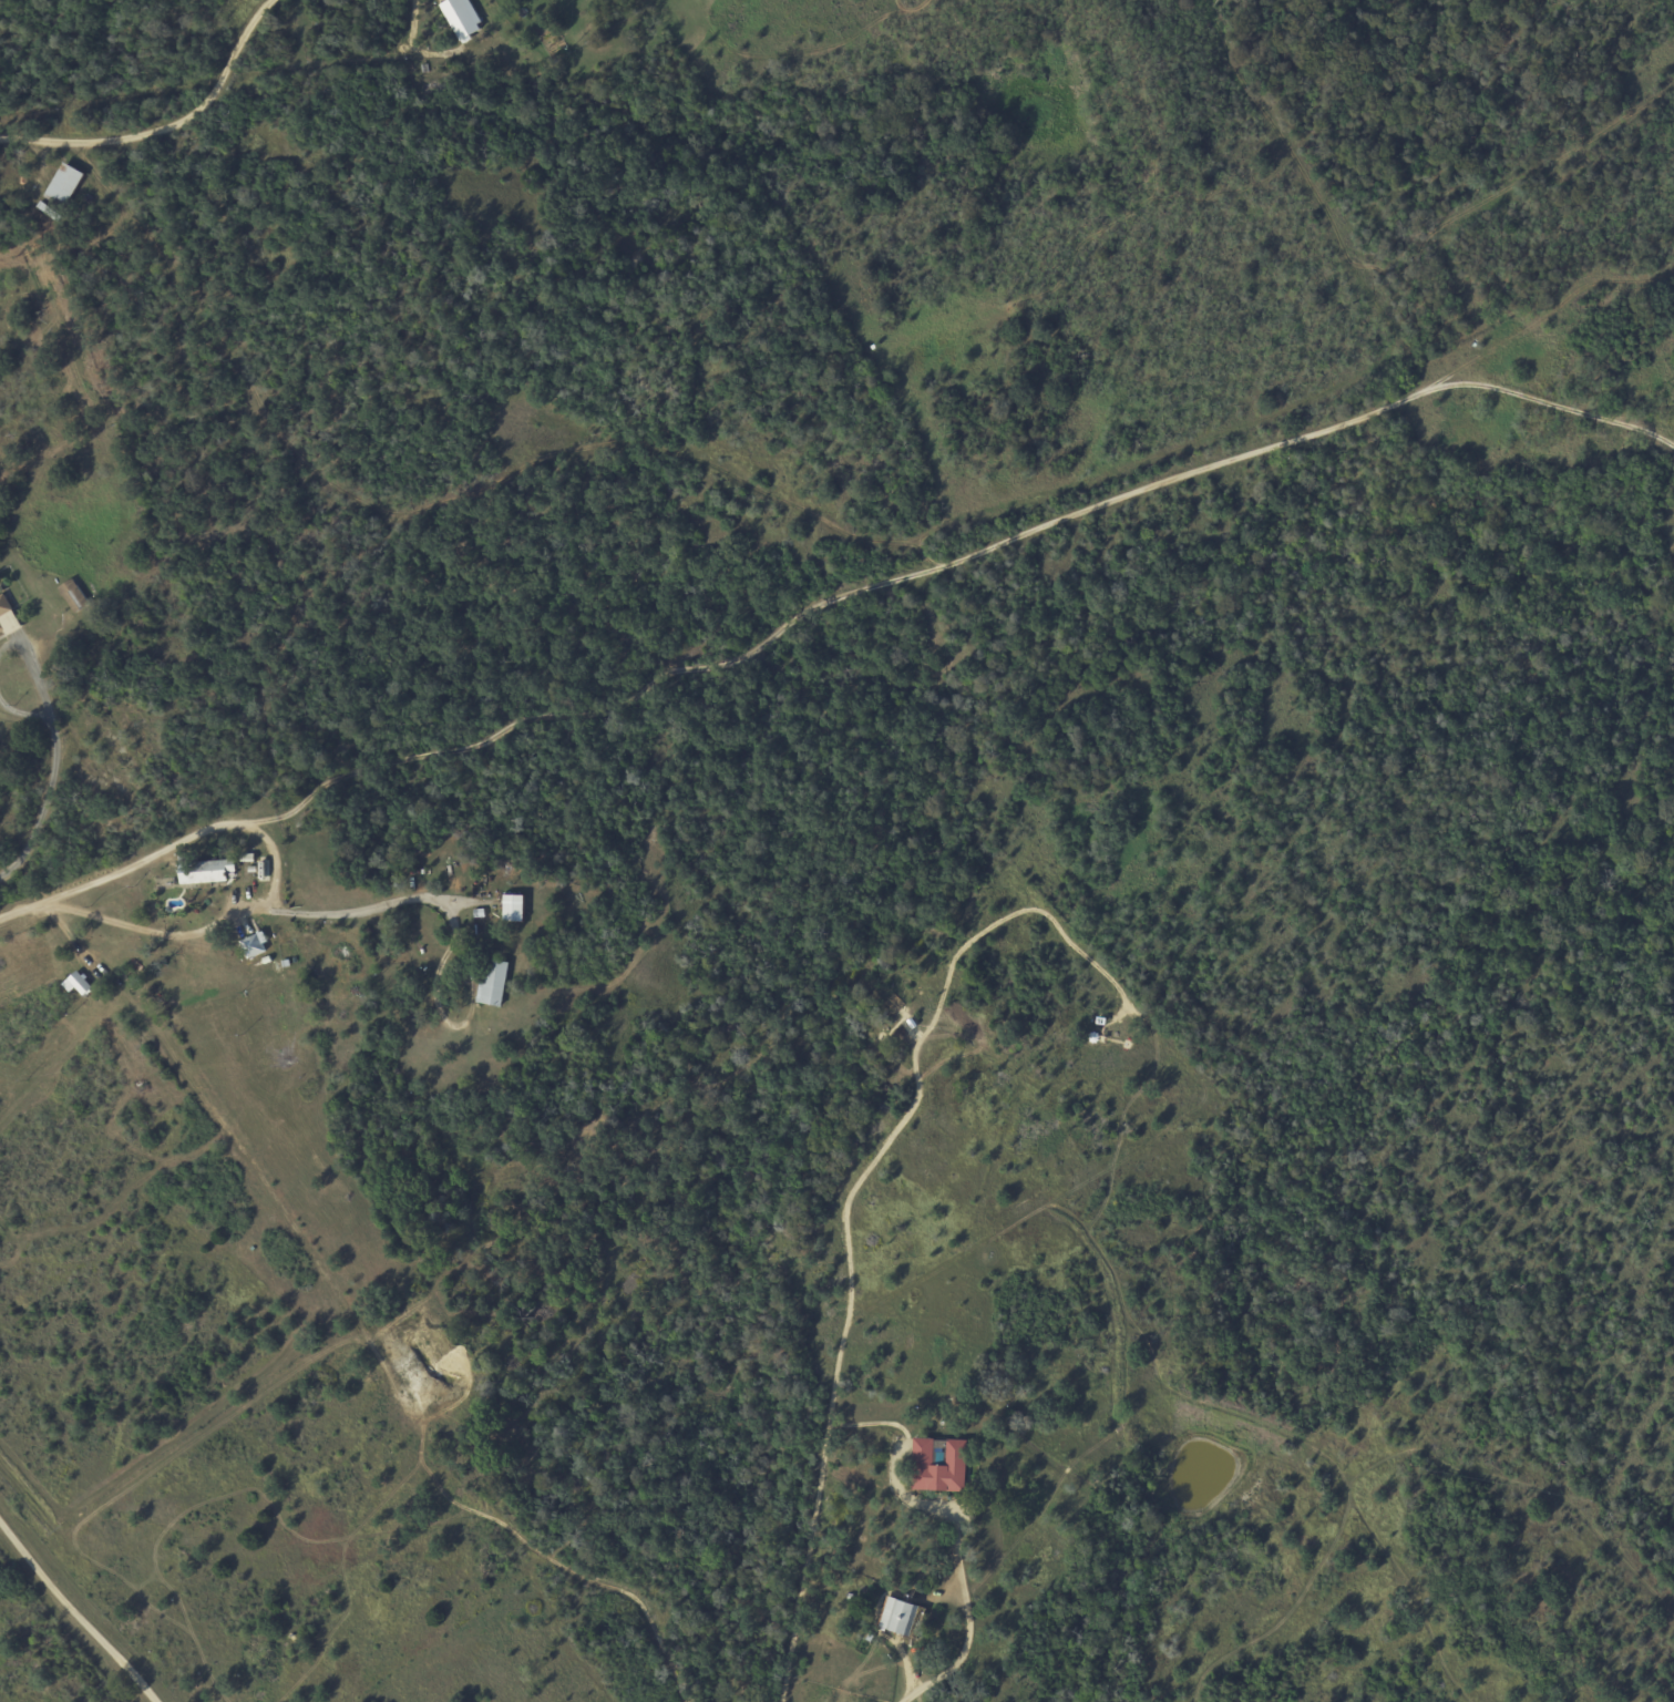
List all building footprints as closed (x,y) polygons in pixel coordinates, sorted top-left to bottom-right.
[(469,0),(449,0),(441,4),(459,42),(484,29),(469,0)] [(48,195),(69,205),(84,172),(62,163),(48,195)] [(90,604),(73,578),(59,588),(75,613),(90,604)] [(2,633),(4,636),(21,628),(4,593),(0,595),(0,634),(2,633)] [(180,884),(227,882),(227,872),(236,872),(235,858),(179,861),(180,884)] [(525,895),(504,895),(504,921),(525,922),(525,895)] [(269,952),(263,933),(241,939),(247,958),(269,952)] [(502,1007),(510,963),(488,958),(479,1003),(502,1007)] [(63,984),(70,993),(76,987),(83,996),(94,987),(78,970),(63,984)] [(968,1441),(915,1439),(913,1491),(967,1492),(968,1441)] [(928,1609),(890,1597),(881,1628),(918,1639),(928,1609)]
